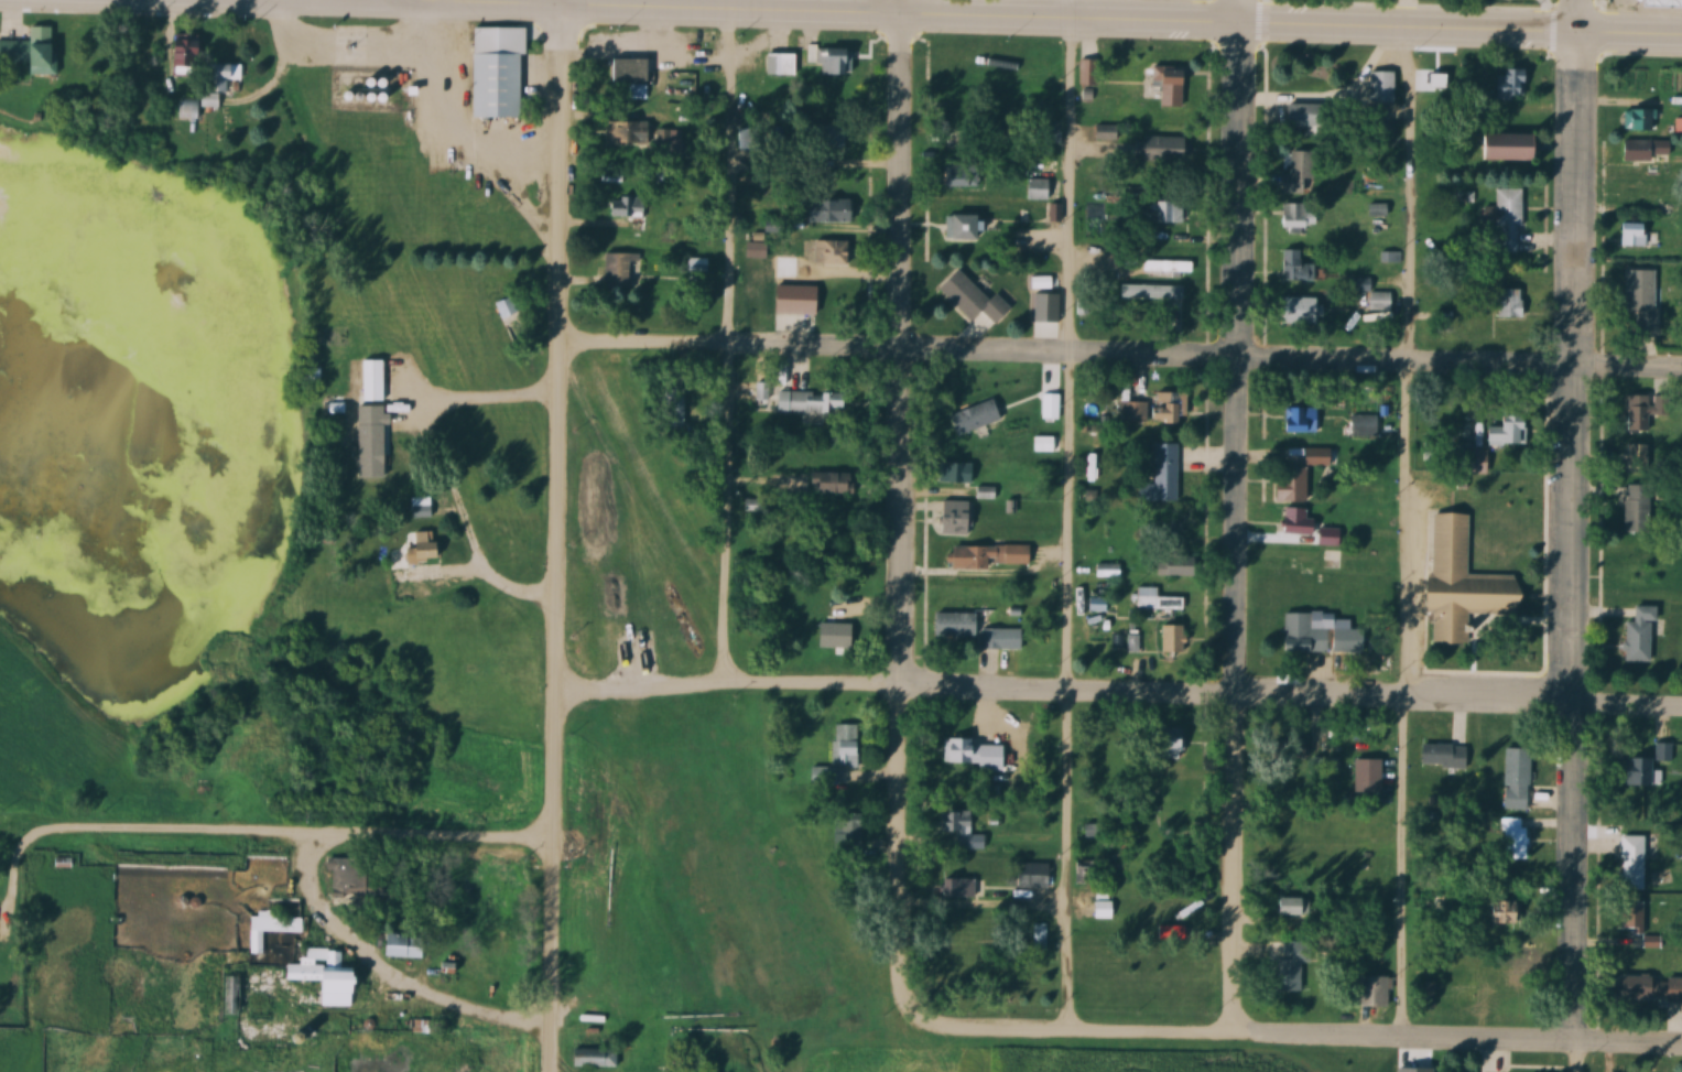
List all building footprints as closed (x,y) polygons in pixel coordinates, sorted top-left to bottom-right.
[(1646,8),(1681,8),(1681,0),(1646,0),(1646,8)] [(32,27),(32,41),(0,41),(0,63),(32,63),(32,74),(57,74),(57,27),(32,27)] [(523,118),(525,28),(476,27),(475,118),(523,118)] [(199,74),(199,35),(175,35),(175,74),(199,74)] [(818,76),(853,76),(853,49),(818,49),(818,76)] [(797,53),(766,53),(766,75),(797,75),(797,53)] [(612,83),(651,83),(651,58),(612,58),(612,83)] [(243,64),(211,64),(211,91),(229,91),(229,80),(243,80),(243,64)] [(1164,107),(1189,107),(1189,66),(1155,66),(1155,85),(1164,85),(1164,107)] [(1397,72),(1370,72),(1370,103),(1397,103),(1397,72)] [(1497,72),(1497,100),(1527,100),(1527,72),(1497,72)] [(1326,105),(1285,105),(1285,129),(1325,130),(1326,105)] [(1652,109),(1630,109),(1630,130),(1652,130),(1652,109)] [(652,122),(613,122),(613,145),(652,145),(652,122)] [(1096,141),(1120,141),(1121,126),(1097,126),(1096,141)] [(849,127),(824,127),(824,147),(849,147),(849,127)] [(1540,161),(1540,134),(1484,134),(1484,161),(1540,161)] [(1190,137),(1147,136),(1147,160),(1190,161),(1190,137)] [(1669,141),(1621,141),(1621,163),(1669,163),(1669,141)] [(1316,194),(1317,152),(1293,152),(1292,174),(1287,174),(1287,193),(1316,194)] [(947,191),(980,191),(980,166),(947,166),(947,191)] [(1028,199),(1059,199),(1059,179),(1028,179),(1028,199)] [(1523,189),(1497,189),(1497,208),(1486,208),(1485,220),(1499,221),(1499,253),(1522,253),(1523,189)] [(647,198),(611,198),(611,218),(647,218),(647,198)] [(1185,224),(1185,202),(1162,202),(1162,224),(1185,224)] [(983,239),(983,215),(951,215),(951,226),(947,226),(947,239),(983,239)] [(1619,247),(1648,247),(1648,223),(1619,223),(1619,247)] [(850,265),(850,238),(815,238),(815,265),(850,265)] [(1317,280),(1317,264),(1303,264),(1303,250),(1283,250),(1283,280),(1317,280)] [(638,253),(606,253),(606,287),(638,287),(638,253)] [(1189,263),(1167,263),(1167,276),(1188,276),(1189,263)] [(943,290),(973,321),(984,311),(998,325),(1015,309),(999,293),(992,301),(963,271),(943,290)] [(1626,334),(1655,334),(1656,271),(1627,271),(1626,334)] [(1160,284),(1160,305),(1187,305),(1187,284),(1160,284)] [(1499,318),(1523,318),(1523,290),(1499,290),(1499,318)] [(1391,293),(1370,293),(1370,311),(1391,311),(1391,293)] [(1325,324),(1325,297),(1284,297),(1284,324),(1325,324)] [(1077,314),(1099,314),(1099,299),(1077,299),(1077,314)] [(1435,311),(1435,334),(1457,334),(1457,311),(1435,311)] [(387,360),(365,360),(365,401),(387,401),(387,360)] [(778,411),(847,413),(847,393),(779,391),(778,411)] [(1189,393),(1158,393),(1158,402),(1121,402),(1121,422),(1189,422),(1189,393)] [(1624,396),(1624,433),(1645,433),(1646,396),(1624,396)] [(958,435),(1003,422),(997,400),(952,413),(958,435)] [(1291,408),(1291,418),(1285,418),(1285,432),(1317,432),(1317,408),(1291,408)] [(1377,436),(1377,415),(1352,415),(1352,436),(1377,436)] [(1486,444),(1527,445),(1528,415),(1503,415),(1502,426),(1486,425),(1486,444)] [(391,440),(391,419),(351,419),(351,440),(391,440)] [(1179,501),(1179,444),(1155,444),(1155,481),(1139,481),(1139,501),(1179,501)] [(1651,445),(1625,444),(1624,471),(1651,471),(1651,445)] [(1331,448),(1302,448),(1303,466),(1277,466),(1278,503),(1308,503),(1308,466),(1331,466),(1331,448)] [(1467,473),(1487,473),(1487,451),(1467,451),(1467,473)] [(975,484),(975,464),(952,464),(952,484),(975,484)] [(811,494),(855,494),(855,473),(811,473),(811,494)] [(1624,532),(1647,532),(1647,495),(1624,495),(1624,532)] [(944,535),(974,535),(974,502),(944,502),(944,535)] [(1318,547),(1339,547),(1340,529),(1316,529),(1316,519),(1307,519),(1307,509),(1286,509),(1286,533),(1318,534),(1318,547)] [(1433,514),(1430,644),(1470,645),(1470,615),(1516,616),(1517,604),(1527,604),(1528,578),(1468,576),(1469,515),(1433,514)] [(435,543),(434,533),(415,534),(416,549),(409,550),(409,564),(444,563),(444,543),(435,543)] [(1000,571),(1000,547),(954,547),(954,571),(1000,571)] [(393,585),(410,585),(410,571),(393,571),(393,585)] [(1137,610),(1185,610),(1185,597),(1158,597),(1158,587),(1137,587),(1137,610)] [(1622,662),(1652,662),(1653,607),(1632,607),(1632,623),(1622,623),(1622,662)] [(979,637),(979,614),(935,614),(935,637),(979,637)] [(1281,652),(1363,653),(1363,630),(1310,629),(1310,614),(1282,614),(1281,652)] [(1163,653),(1185,653),(1185,626),(1163,626),(1163,653)] [(1024,629),(981,629),(981,650),(1024,650),(1024,629)] [(860,725),(834,725),(833,766),(859,767),(860,725)] [(1178,761),(1191,736),(1177,729),(1164,753),(1178,761)] [(945,765),(979,765),(979,739),(945,739),(945,765)] [(1672,761),(1672,744),(1655,744),(1655,760),(1672,761)] [(1466,745),(1420,745),(1420,766),(1466,766),(1466,745)] [(1501,810),(1528,810),(1528,748),(1501,748),(1501,810)] [(1382,759),(1354,759),(1354,792),(1382,792),(1382,759)] [(1651,787),(1651,760),(1620,760),(1620,787),(1651,787)] [(832,768),(811,768),(811,783),(832,782),(832,768)] [(941,814),(942,833),(957,832),(959,847),(970,846),(967,812),(941,814)] [(1501,819),(1501,860),(1524,860),(1524,819),(1501,819)] [(862,854),(862,822),(834,822),(834,854),(862,854)] [(1086,825),(1086,837),(1104,837),(1104,825),(1086,825)] [(1646,835),(1620,835),(1620,879),(1646,879),(1646,835)] [(1017,887),(1049,887),(1049,864),(1017,864),(1017,887)] [(392,897),(392,882),(372,882),(372,874),(337,874),(336,896),(392,897)] [(976,898),(976,880),(944,880),(944,898),(976,898)] [(1283,915),(1309,915),(1309,899),(1283,899),(1283,915)] [(1505,903),(1481,903),(1481,926),(1505,926),(1505,903)] [(1196,907),(1140,907),(1140,919),(1196,919),(1196,907)] [(279,917),(279,911),(252,911),(252,953),(264,953),(264,932),(305,932),(305,917),(279,917)] [(1620,930),(1629,930),(1629,945),(1652,945),(1652,911),(1620,911),(1620,930)] [(425,958),(425,933),(385,933),(385,958),(425,958)] [(1278,960),(1279,993),(1302,993),(1302,964),(1313,964),(1312,942),(1284,943),(1284,960),(1278,960)] [(325,1005),(359,1007),(360,969),(342,969),(343,950),(306,949),(305,965),(289,964),(288,980),(326,981),(325,1005)] [(1390,1008),(1390,978),(1360,978),(1360,1008),(1390,1008)] [(1616,978),(1616,1001),(1681,1001),(1681,978),(1616,978)] [(572,1067),(618,1067),(618,1049),(572,1049),(572,1067)]
